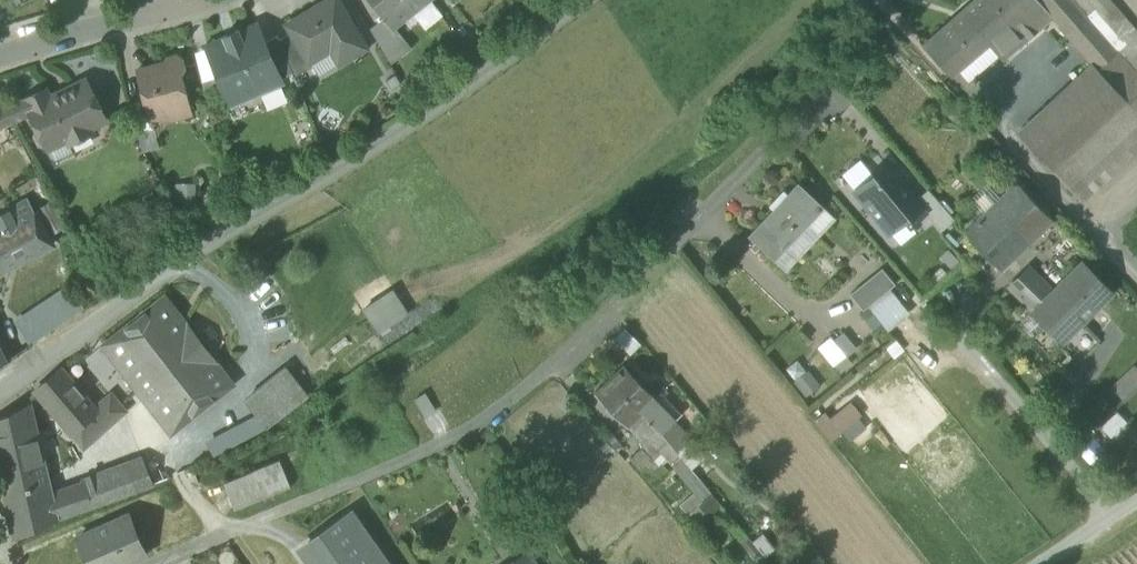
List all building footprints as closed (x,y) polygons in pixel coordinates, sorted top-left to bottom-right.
[(343,62),(367,47),(338,0),(327,0),(287,24),(291,32),(307,59),(309,58),(332,44),(343,62)] [(394,26),(395,26),(427,0),(373,0),(385,15),(394,26)] [(951,75),(988,43),(1002,60),(1025,40),(993,0),(976,0),(924,46),(951,75)] [(1118,51),(1075,0),(993,0),(1025,40),(1052,17),(1097,70),(1098,69),(1118,51)] [(1118,51),(1128,62),(1136,55),(1136,32),(1109,0),(1075,0),(1118,51)] [(370,28),(391,64),(412,48),(395,26),(394,26),(385,15),(383,16),(384,17),(370,28)] [(230,88),(246,95),(247,92),(258,87),(261,93),(283,84),(280,78),(264,41),(258,25),(207,47),(220,76),(226,73),(231,85),(230,88)] [(291,32),(279,39),(279,40),(293,73),(292,73),(294,77),(313,65),(309,58),(307,59),(291,32)] [(280,78),(292,73),(293,73),(279,40),(279,39),(278,35),(264,41),(280,78)] [(1136,97),(1136,72),(1128,62),(1118,51),(1098,69),(1130,104),(1136,97)] [(145,99),(150,119),(152,118),(172,113),(170,104),(187,100),(181,74),(185,67),(183,59),(176,55),(168,57),(163,64),(138,71),(145,99)] [(1128,62),(1136,72),(1136,55),(1128,62)] [(1055,173),(1130,104),(1098,69),(1097,70),(1023,138),(1055,173)] [(38,145),(48,148),(67,138),(70,144),(93,133),(90,127),(106,120),(86,79),(50,97),(46,89),(5,109),(12,123),(33,113),(39,125),(37,126),(33,136),(38,145)] [(1130,104),(1055,173),(1082,202),(1136,152),(1136,97),(1130,104)] [(12,123),(5,109),(0,98),(0,129),(12,123)] [(130,103),(138,134),(155,129),(152,118),(150,119),(145,99),(130,103)] [(170,104),(172,113),(190,109),(187,100),(170,104)] [(873,175),(855,190),(890,232),(906,219),(911,225),(925,213),(926,212),(916,200),(891,170),(878,181),(873,175)] [(749,235),(775,260),(826,207),(799,181),(749,235)] [(995,204),(1032,243),(1055,221),(1018,182),(995,204)] [(955,221),(929,190),(916,200),(926,212),(925,213),(941,232),(955,221)] [(34,210),(28,199),(0,214),(0,229),(34,210)] [(966,231),(1003,270),(1032,243),(995,204),(966,231)] [(839,219),(826,207),(775,260),(788,272),(839,219)] [(53,243),(34,210),(0,229),(0,274),(53,243)] [(1034,312),(1062,340),(1111,292),(1083,263),(1054,292),(1034,312)] [(1010,287),(1034,312),(1054,292),(1030,268),(1010,287)] [(864,310),(868,308),(889,291),(896,285),(883,270),(852,295),(864,310)] [(69,286),(15,321),(29,343),(83,308),(69,286)] [(409,314),(393,289),(363,309),(367,315),(379,334),(409,314)] [(907,313),(889,291),(868,308),(887,330),(907,313)] [(103,344),(125,371),(185,324),(164,296),(103,344)] [(613,333),(632,356),(644,347),(624,322),(613,333)] [(168,420),(174,428),(232,383),(185,324),(125,371),(162,418),(168,420)] [(1087,353),(1099,342),(1084,325),(1071,336),(1087,353)] [(817,351),(834,371),(848,360),(831,340),(817,351)] [(799,359),(787,367),(807,394),(819,386),(799,359)] [(610,380),(642,413),(652,403),(656,399),(624,366),(610,380)] [(1123,401),(1136,387),(1136,368),(1136,367),(1112,390),(1123,401)] [(244,401),(265,428),(307,395),(287,368),(244,401)] [(77,440),(84,440),(124,409),(112,395),(95,410),(60,369),(35,390),(77,440)] [(628,426),(633,422),(642,413),(610,380),(596,393),(628,426)] [(663,392),(656,399),(652,403),(674,425),(685,414),(663,392)] [(819,423),(832,439),(862,415),(850,399),(819,423)] [(674,425),(652,403),(642,413),(668,441),(677,452),(689,441),(674,425)] [(14,536),(54,519),(51,496),(29,406),(0,420),(0,469),(14,536)] [(668,441),(642,413),(633,422),(661,451),(669,459),(677,452),(668,441)] [(628,426),(643,449),(652,459),(661,451),(633,422),(628,426)] [(692,439),(689,441),(677,452),(692,470),(707,457),(692,439)] [(642,468),(652,459),(643,449),(633,458),(642,468)] [(144,458),(125,464),(134,490),(153,483),(144,458)] [(224,482),(236,509),(292,485),(280,458),(224,482)] [(51,496),(54,519),(134,490),(125,464),(82,479),(84,485),(51,496)] [(323,563),(389,563),(352,511),(307,542),(323,563)] [(91,563),(123,563),(148,553),(131,514),(79,537),(91,563)] [(307,542),(297,550),(306,563),(323,563),(307,542)] [(531,553),(514,563),(538,563),(531,553)]
